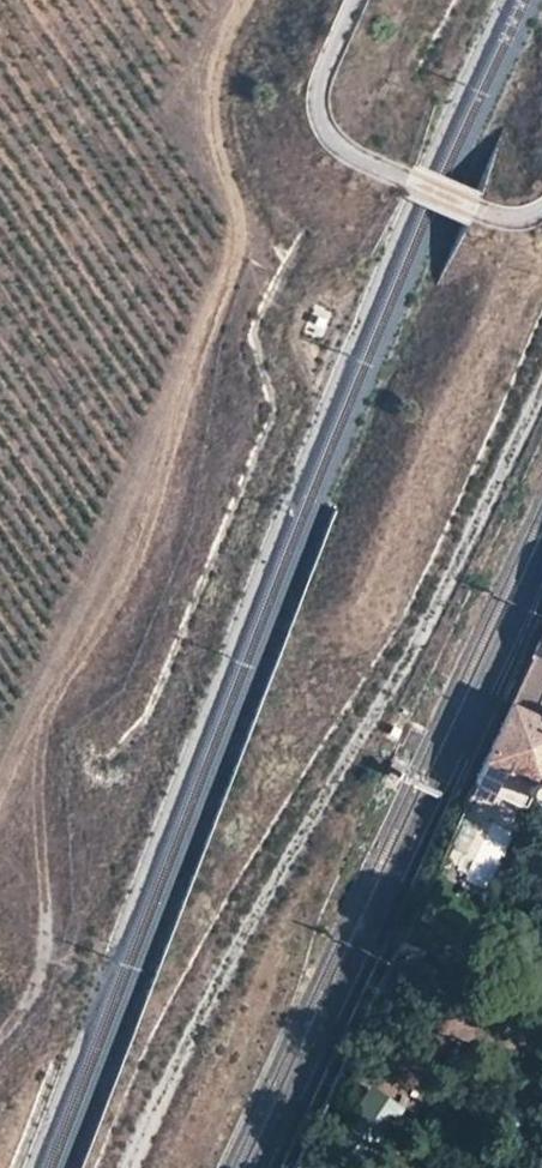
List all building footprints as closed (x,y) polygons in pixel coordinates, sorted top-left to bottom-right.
[(538,653),(513,707),(541,720),(541,655),(538,653)] [(513,707),(474,788),(526,811),(535,800),(539,802),(541,801),(541,780),(541,720),(513,707)]
